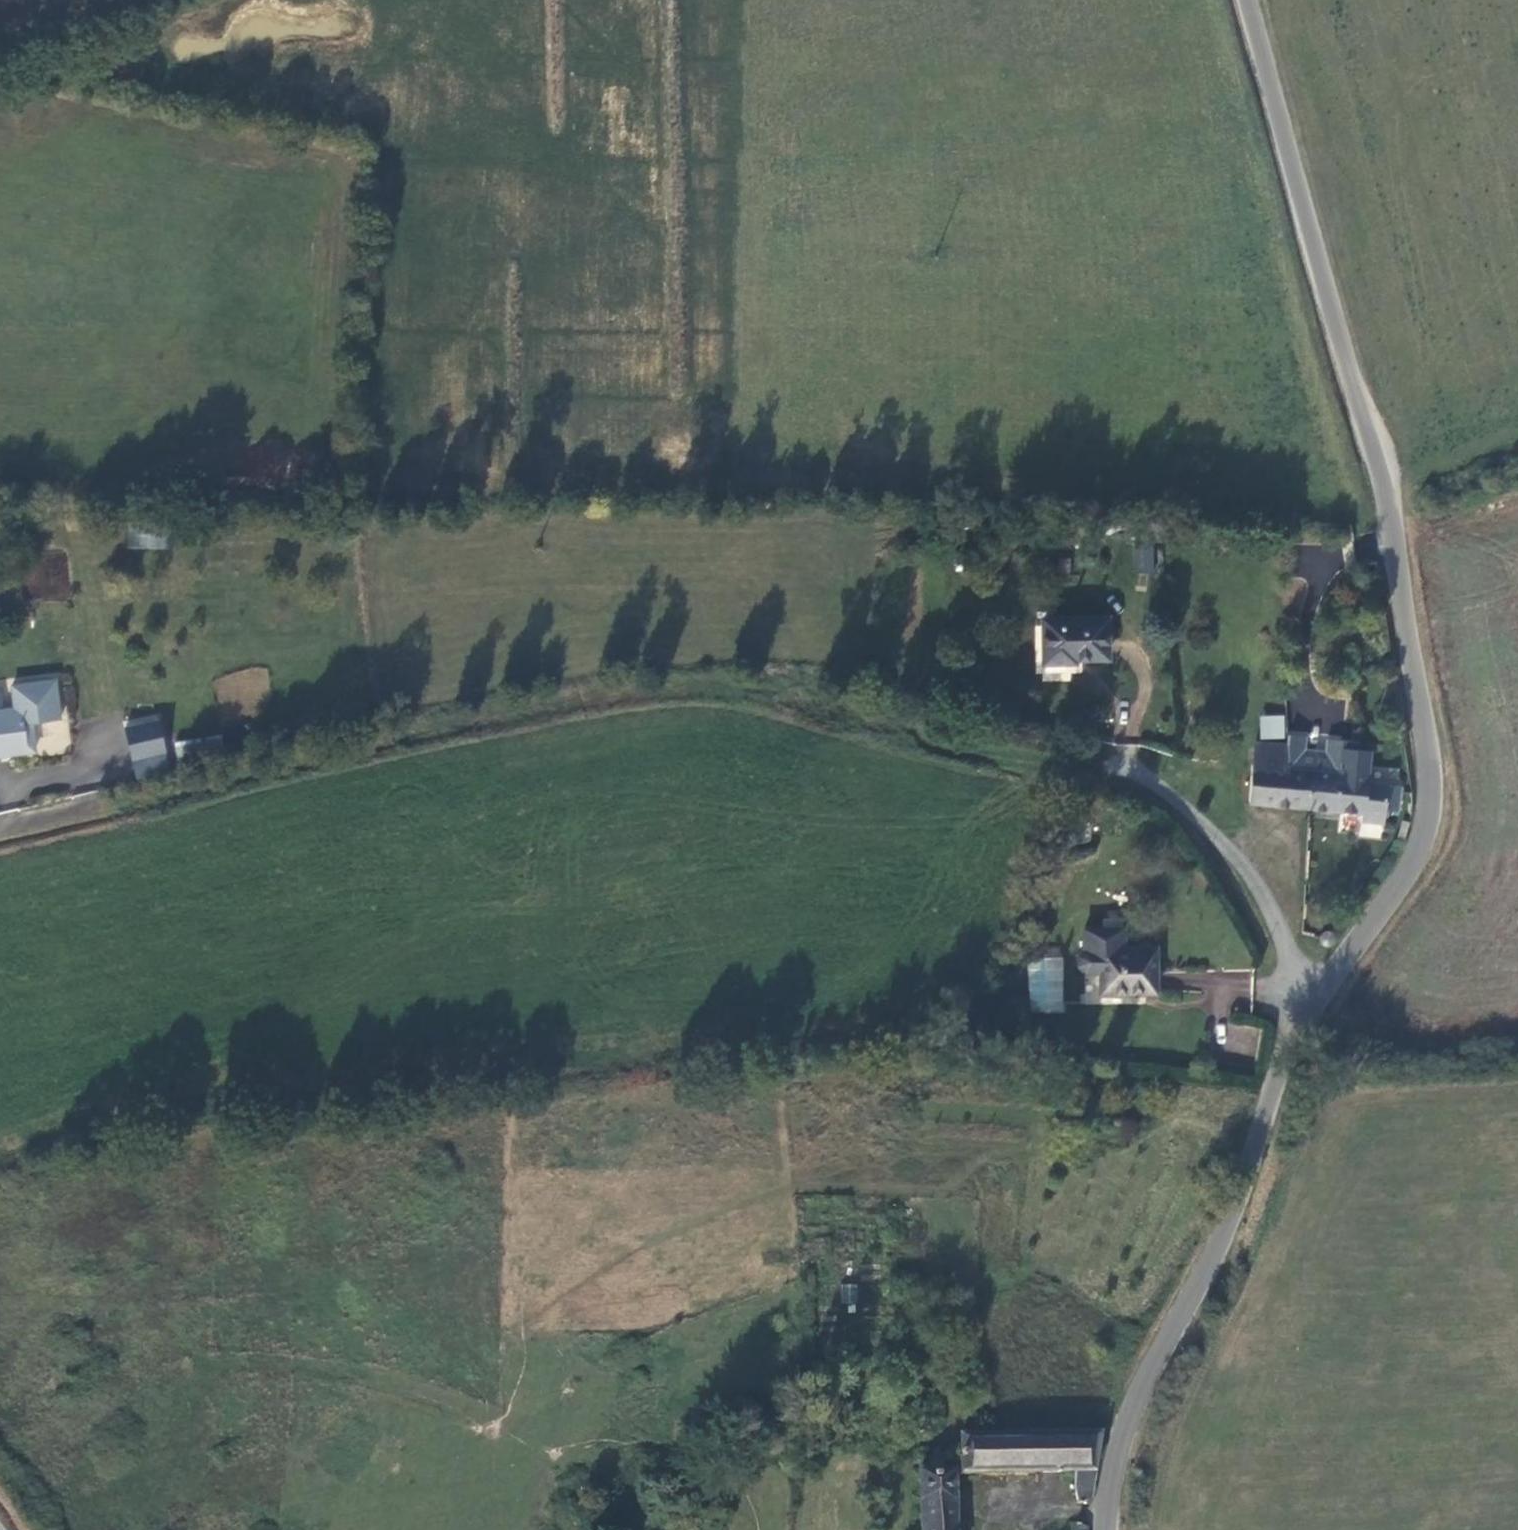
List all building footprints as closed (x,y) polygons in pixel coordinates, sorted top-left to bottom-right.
[(983,523),(962,522),(961,533),(982,534),(983,523)] [(129,546),(161,548),(161,536),(129,534),(129,546)] [(1155,547),(1135,545),(1132,571),(1152,573),(1155,547)] [(1075,659),(1109,658),(1107,617),(1043,619),(1044,664),(1076,663),(1075,659)] [(7,754),(35,751),(32,723),(60,719),(55,680),(12,685),(15,708),(0,710),(0,748),(6,747),(7,754)] [(123,723),(136,781),(171,773),(158,715),(123,723)] [(1259,715),(1259,739),(1285,739),(1284,715),(1259,715)] [(1342,755),(1344,741),(1328,739),(1326,751),(1305,749),(1307,736),(1289,734),(1288,745),(1289,768),(1313,771),(1309,808),(1363,813),(1362,820),(1384,823),(1386,809),(1398,811),(1401,786),(1368,782),(1372,750),(1359,749),(1352,748),(1351,756),(1342,755)] [(175,741),(177,760),(223,756),(221,737),(175,741)] [(1289,768),(1288,745),(1254,741),(1253,764),(1252,764),(1250,802),(1309,808),(1313,771),(1289,768)] [(1359,743),(1344,741),(1342,755),(1351,756),(1352,748),(1359,749),(1359,743)] [(1085,972),(1101,972),(1101,993),(1156,993),(1156,948),(1124,948),(1124,933),(1103,933),(1104,928),(1085,929),(1084,950),(1078,956),(1078,966),(1085,972)] [(1333,944),(1335,942),(1335,940),(1336,938),(1333,933),(1331,931),(1329,930),(1326,930),(1324,931),(1322,933),(1320,935),(1319,937),(1319,940),(1320,943),(1321,944),(1324,946),(1326,947),(1329,947),(1331,946),(1333,944)] [(1064,958),(1029,958),(1028,1011),(1063,1012),(1064,958)] [(840,1285),(841,1304),(856,1303),(855,1284),(840,1285)] [(1084,1502),(1091,1500),(1096,1471),(1104,1431),(963,1433),(963,1473),(1076,1471),(1075,1487),(1078,1501),(1084,1502)] [(930,1458),(930,1469),(920,1469),(923,1529),(959,1529),(957,1468),(944,1469),(944,1458),(930,1458)]
